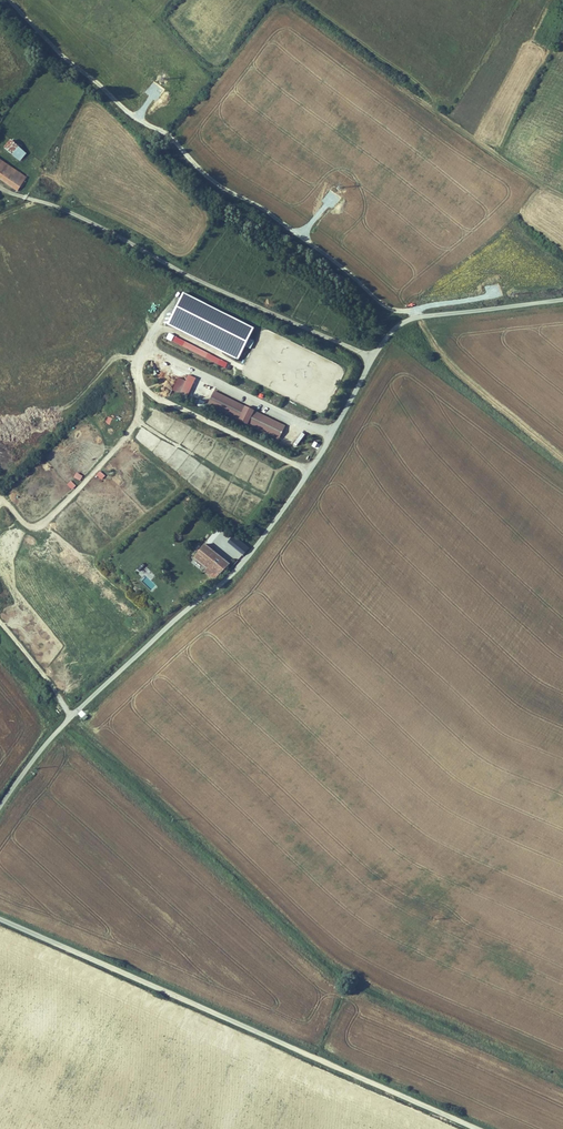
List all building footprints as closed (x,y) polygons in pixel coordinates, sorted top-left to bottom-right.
[(31,137),(23,130),(18,138),(25,144),(31,137)] [(25,181),(32,173),(33,171),(20,161),(0,145),(0,162),(25,181)] [(41,170),(24,157),(21,160),(36,171),(35,173),(34,175),(37,177),(41,170)] [(255,328),(184,292),(168,324),(238,360),(255,328)] [(220,359),(184,341),(182,346),(218,364),(220,359)] [(187,397),(196,378),(188,374),(185,381),(179,393),(187,397)] [(173,390),(179,393),(185,381),(179,377),(173,390)] [(278,440),(285,425),(214,390),(207,405),(278,440)] [(202,407),(204,402),(199,399),(196,405),(202,407)] [(289,444),(295,450),(303,441),(297,436),(289,444)] [(108,473),(113,468),(107,463),(103,468),(108,473)] [(101,480),(105,476),(100,471),(96,475),(101,480)] [(77,472),(74,477),(80,481),(84,476),(77,472)] [(72,490),(76,486),(71,481),(67,485),(72,490)] [(244,552),(248,548),(238,538),(234,543),(244,552)] [(216,577),(217,578),(230,563),(206,543),(193,558),(206,569),(216,577)] [(142,577),(139,580),(151,591),(156,585),(151,580),(155,575),(144,565),(137,573),(142,577)] [(213,580),(216,577),(206,569),(204,572),(213,580)]
